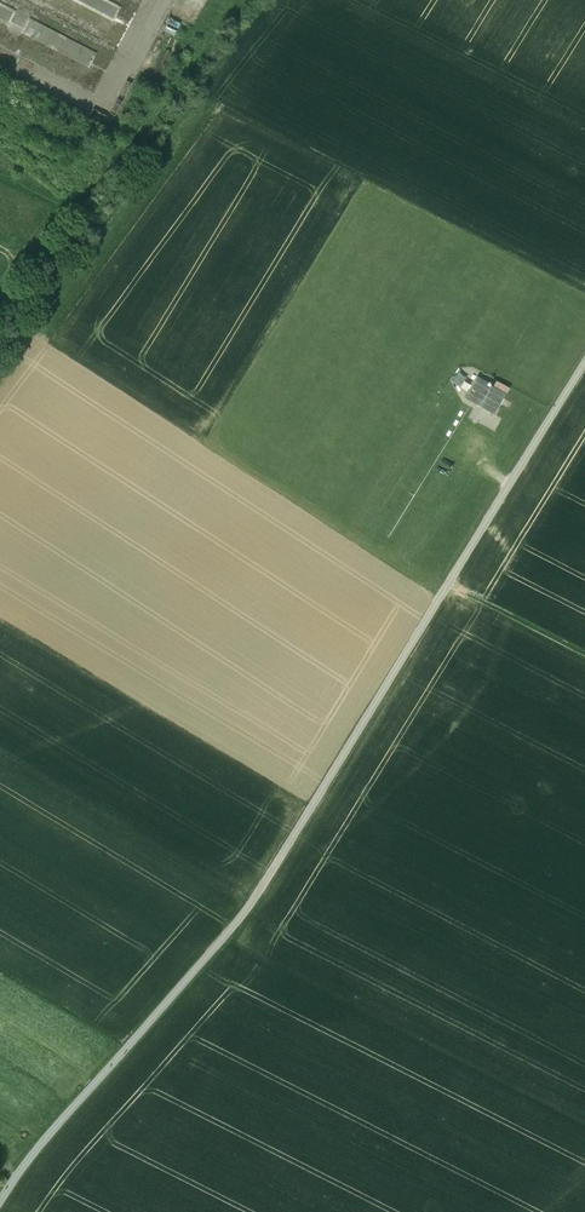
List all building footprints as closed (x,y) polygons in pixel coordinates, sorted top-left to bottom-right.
[(94,92),(143,0),(0,0),(0,43),(94,92)] [(164,30),(185,38),(191,23),(197,25),(206,0),(176,0),(164,30)] [(466,394),(475,374),(458,367),(453,378),(460,381),(456,390),(466,394)] [(477,381),(470,393),(494,408),(503,395),(477,381)] [(481,406),(475,419),(496,429),(502,416),(481,406)]
